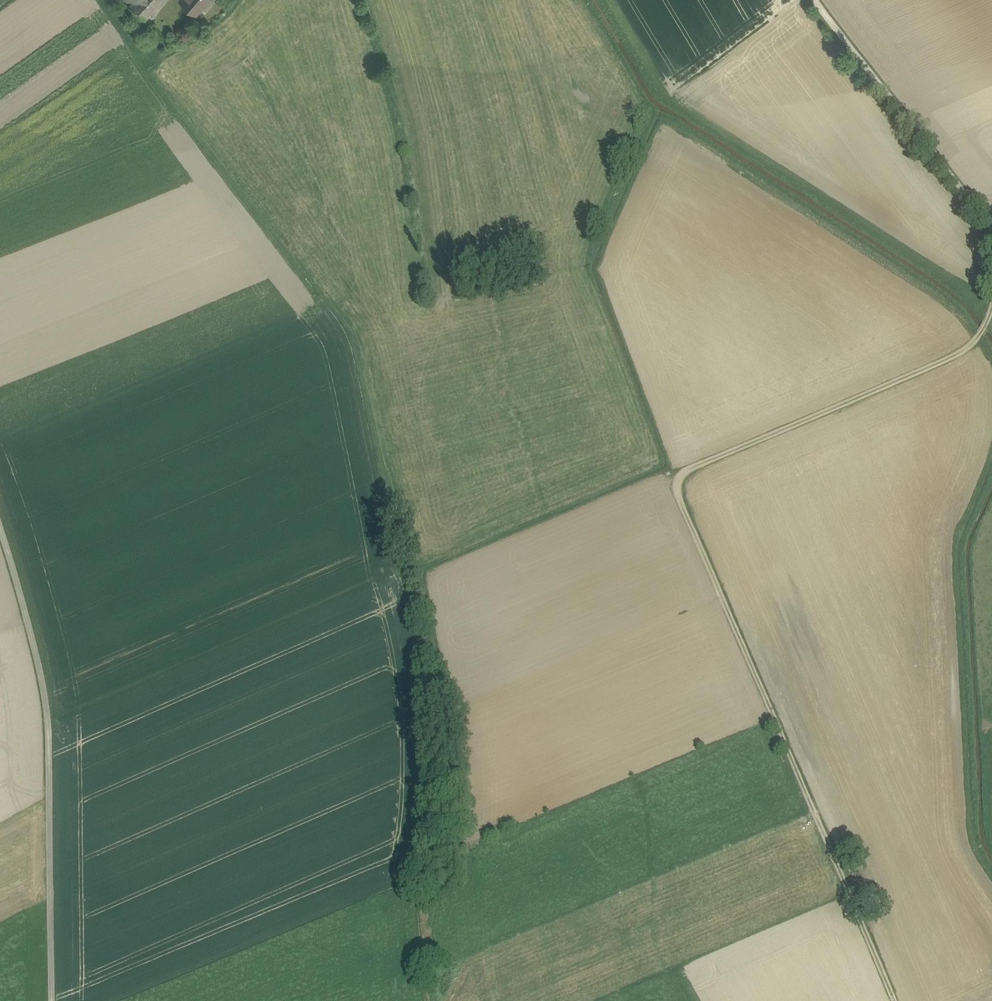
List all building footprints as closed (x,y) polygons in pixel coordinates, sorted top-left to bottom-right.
[(153,14),(165,0),(137,0),(153,14)] [(201,13),(212,0),(184,0),(201,13)]
